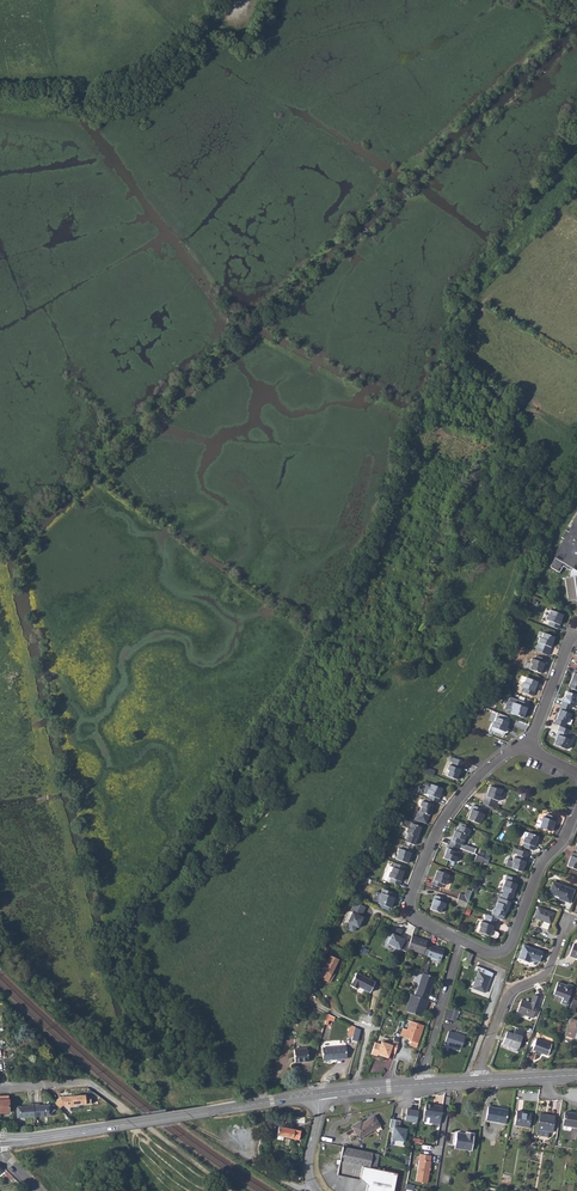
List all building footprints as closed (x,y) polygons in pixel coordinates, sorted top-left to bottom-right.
[(571,580),(576,579),(576,517),(576,516),(566,534),(563,533),(559,540),(562,541),(552,559),(553,560),(548,569),(558,574),(561,568),(568,572),(570,570),(571,580)] [(571,580),(565,580),(568,602),(576,601),(576,579),(571,580)] [(548,618),(546,623),(548,624),(547,627),(557,632),(559,627),(558,627),(562,618),(552,614),(550,619),(548,618)] [(540,639),(535,652),(548,657),(551,648),(550,648),(554,639),(544,635),(542,640),(540,639)] [(532,661),(530,665),(532,666),(530,671),(540,675),(543,666),(544,666),(546,661),(535,658),(534,661),(532,661)] [(575,671),(573,676),(574,676),(571,685),(569,689),(576,692),(576,672),(575,671)] [(523,684),(521,689),(523,690),(522,694),(532,698),(534,693),(533,692),(537,683),(527,680),(525,685),(523,684)] [(561,707),(571,711),(573,707),(574,708),(576,705),(576,697),(566,693),(563,703),(562,703),(561,707)] [(509,713),(523,719),(526,710),(528,711),(529,706),(513,700),(508,712),(509,713)] [(555,721),(554,725),(561,728),(564,729),(568,720),(570,720),(572,716),(569,715),(571,711),(561,707),(559,711),(560,711),(556,721),(555,721)] [(495,724),(493,729),(495,730),(494,734),(504,737),(506,733),(505,732),(508,723),(499,720),(497,725),(495,724)] [(558,737),(555,746),(564,750),(566,744),(568,745),(570,740),(568,740),(569,736),(571,737),(573,732),(564,729),(561,728),(557,736),(558,737)] [(465,763),(452,758),(450,762),(452,763),(451,766),(449,765),(447,770),(449,771),(447,776),(457,780),(460,771),(461,771),(465,763)] [(433,798),(431,801),(439,804),(441,805),(443,802),(442,801),(447,791),(433,786),(431,786),(428,793),(429,795),(431,796),(431,797),(433,798)] [(486,797),(483,805),(495,809),(496,806),(494,805),(496,801),(498,802),(500,797),(498,796),(500,791),(491,787),(487,797),(486,797)] [(431,801),(429,800),(427,804),(425,803),(423,808),(425,809),(423,814),(421,813),(418,819),(430,824),(433,817),(433,818),(437,808),(439,804),(431,801)] [(473,806),(468,820),(478,824),(480,819),(482,820),(484,815),(482,814),(483,810),(473,806)] [(544,818),(542,817),(541,821),(539,820),(538,821),(536,825),(537,826),(541,827),(540,828),(550,831),(554,822),(556,818),(546,814),(544,818)] [(417,821),(404,816),(400,826),(407,829),(405,833),(408,834),(404,842),(415,846),(418,838),(417,837),(421,828),(422,829),(424,824),(417,821)] [(450,840),(448,845),(458,848),(459,849),(460,845),(462,846),(464,841),(462,840),(464,835),(466,836),(469,827),(459,823),(455,831),(454,831),(451,841),(450,840)] [(524,843),(522,847),(533,851),(534,847),(537,837),(528,833),(526,838),(524,837),(522,842),(524,843)] [(448,845),(447,844),(446,849),(443,858),(455,863),(459,853),(456,852),(458,848),(448,845)] [(398,849),(397,854),(399,854),(397,860),(406,863),(410,853),(411,854),(412,850),(402,846),(400,850),(398,849)] [(504,866),(511,868),(521,872),(524,862),(525,862),(526,858),(527,854),(513,848),(512,853),(516,855),(515,858),(513,858),(511,861),(507,860),(504,866)] [(571,853),(569,857),(570,858),(567,868),(576,871),(576,869),(576,856),(574,855),(571,853)] [(405,867),(395,864),(393,868),(390,867),(384,880),(399,886),(400,881),(399,881),(405,867)] [(432,880),(431,884),(441,888),(443,883),(445,883),(447,879),(445,878),(446,874),(436,870),(433,880),(432,880)] [(477,876),(474,884),(478,886),(479,886),(482,878),(477,876)] [(503,890),(501,894),(512,898),(513,894),(512,894),(516,884),(515,884),(516,879),(507,876),(505,880),(506,881),(504,885),(503,885),(501,890),(503,890)] [(551,883),(547,894),(558,898),(557,900),(568,903),(573,891),(551,883)] [(459,894),(458,898),(467,902),(471,891),(466,889),(464,895),(459,894)] [(374,902),(380,904),(381,904),(388,907),(390,908),(394,898),(396,894),(386,890),(384,894),(378,892),(374,902)] [(495,907),(493,914),(497,915),(498,914),(504,916),(505,912),(506,912),(509,902),(510,902),(512,898),(501,894),(500,898),(498,898),(496,902),(498,903),(496,908),(495,907)] [(434,899),(430,909),(440,913),(442,907),(444,908),(446,903),(443,903),(445,899),(434,895),(433,899),(434,899)] [(458,898),(456,904),(465,907),(466,906),(467,902),(458,898)] [(363,906),(352,901),(348,910),(349,911),(344,921),(346,922),(344,926),(345,929),(349,931),(352,930),(354,926),(355,927),(358,922),(360,922),(362,917),(359,915),(363,906)] [(537,908),(533,918),(549,924),(553,914),(537,908)] [(492,916),(487,914),(483,922),(481,922),(479,926),(481,927),(479,932),(489,936),(494,938),(496,938),(497,935),(497,933),(491,930),(493,926),(496,918),(492,916)] [(406,939),(393,933),(387,942),(400,949),(406,939)] [(412,935),(408,948),(427,954),(431,944),(427,943),(428,941),(412,935)] [(568,955),(576,958),(576,945),(573,943),(568,955)] [(427,954),(427,956),(440,960),(444,949),(431,944),(427,954)] [(523,945),(518,959),(529,962),(530,959),(539,962),(542,952),(523,945)] [(463,950),(460,960),(462,961),(468,963),(472,955),(463,950)] [(324,959),(321,966),(324,967),(324,969),(320,977),(330,982),(335,974),(332,973),(338,959),(330,955),(328,960),(324,959)] [(478,973),(472,989),(485,993),(490,977),(483,974),(485,970),(476,966),(474,971),(478,973)] [(421,972),(413,995),(425,1000),(427,995),(428,995),(434,977),(421,972)] [(356,973),(350,986),(357,989),(358,987),(370,992),(375,982),(356,973)] [(557,981),(553,994),(563,997),(561,1003),(566,1005),(573,985),(568,983),(567,985),(557,981)] [(522,998),(518,1010),(533,1015),(540,995),(534,992),(531,1001),(522,998)] [(423,1009),(426,1000),(425,1000),(413,995),(410,994),(404,1011),(419,1016),(422,1009),(423,1009)] [(569,1011),(573,1013),(576,1003),(576,1001),(573,999),(569,1011)] [(447,1006),(443,1016),(454,1020),(458,1010),(447,1006)] [(564,1035),(576,1039),(576,1022),(576,1021),(570,1019),(564,1035)] [(400,1035),(409,1038),(412,1039),(411,1040),(417,1042),(423,1025),(410,1021),(407,1029),(403,1028),(400,1035)] [(354,1027),(352,1036),(358,1038),(360,1029),(354,1027)] [(508,1030),(503,1041),(518,1046),(522,1035),(508,1030)] [(449,1031),(446,1042),(462,1047),(466,1035),(449,1031)] [(537,1035),(533,1047),(549,1052),(553,1041),(537,1035)] [(398,1042),(393,1040),(392,1044),(387,1042),(387,1043),(381,1041),(380,1043),(376,1041),(372,1053),(376,1055),(377,1054),(378,1052),(382,1054),(381,1055),(387,1057),(389,1052),(394,1054),(398,1042)] [(307,1046),(293,1047),(294,1062),(308,1060),(307,1046)] [(346,1046),(323,1047),(324,1060),(347,1059),(346,1046)] [(59,1096),(54,1101),(59,1107),(62,1104),(64,1106),(76,1104),(77,1103),(90,1101),(90,1096),(84,1093),(59,1096)] [(8,1096),(0,1097),(0,1113),(9,1113),(8,1096)] [(440,1122),(441,1116),(443,1105),(426,1102),(424,1113),(423,1119),(440,1122)] [(34,1116),(33,1103),(27,1103),(28,1105),(16,1105),(16,1117),(34,1116)] [(38,1103),(33,1103),(34,1116),(51,1115),(50,1105),(49,1103),(38,1104),(38,1103)] [(489,1105),(486,1118),(506,1122),(508,1109),(489,1105)] [(419,1110),(407,1108),(405,1119),(417,1121),(419,1110)] [(517,1111),(514,1124),(529,1126),(531,1113),(517,1111)] [(562,1126),(576,1128),(576,1126),(576,1114),(565,1112),(562,1126)] [(540,1113),(538,1129),(548,1131),(552,1132),(555,1116),(540,1113)] [(361,1121),(352,1126),(359,1138),(380,1125),(374,1115),(364,1121),(365,1122),(363,1123),(361,1121)] [(399,1126),(400,1120),(391,1118),(389,1126),(393,1127),(391,1139),(397,1140),(397,1139),(404,1140),(406,1128),(399,1126)] [(266,1121),(263,1129),(273,1132),(275,1124),(266,1121)] [(278,1126),(276,1135),(277,1135),(276,1138),(283,1140),(284,1136),(298,1140),(300,1130),(278,1126)] [(456,1132),(454,1144),(465,1146),(465,1149),(471,1150),(474,1133),(466,1131),(465,1134),(456,1132)] [(337,1173),(359,1178),(367,1184),(365,1190),(394,1190),(397,1174),(376,1169),(379,1154),(343,1147),(337,1173)] [(421,1153),(417,1179),(428,1181),(431,1160),(431,1154),(421,1153)]
